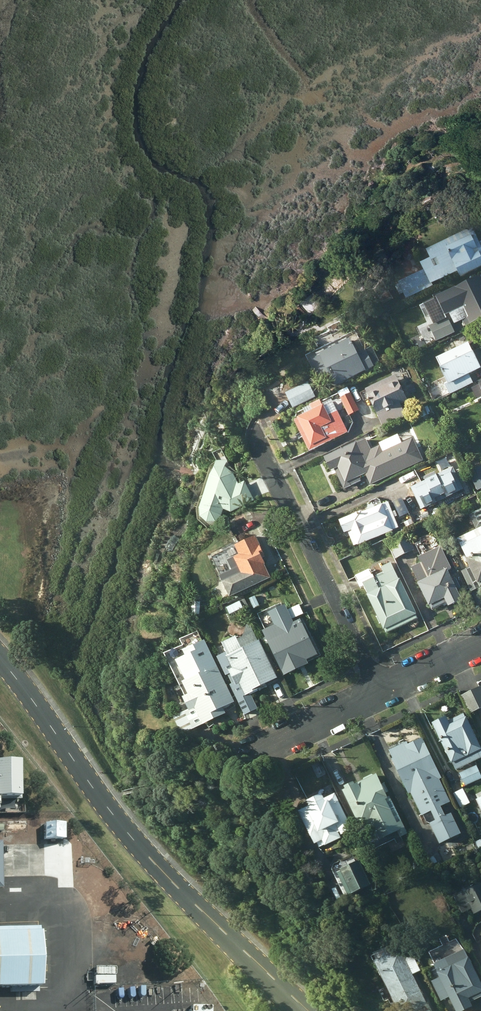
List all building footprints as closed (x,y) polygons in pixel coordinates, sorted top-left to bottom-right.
[(469,228),(420,251),(424,260),(415,264),(419,272),(391,284),(397,296),(401,294),(403,300),(431,287),(429,285),(451,275),(453,279),(480,266),(480,241),(476,243),(469,228)] [(477,276),(423,302),(432,321),(445,314),(451,325),(459,321),(462,328),(480,319),(480,284),(477,276)] [(452,334),(445,319),(426,328),(433,343),(452,334)] [(327,374),(333,387),(365,372),(363,367),(371,364),(365,353),(367,352),(357,332),(306,356),(317,379),(327,374)] [(480,368),(467,341),(433,358),(451,393),(476,381),(471,372),(480,368)] [(405,402),(392,375),(361,390),(379,427),(402,416),(397,406),(405,402)] [(282,394),(290,410),(314,398),(306,382),(282,394)] [(339,398),(337,399),(346,416),(356,411),(345,389),(336,393),(339,398)] [(305,454),(345,434),(328,401),(318,406),(316,401),(305,406),(308,412),(289,422),(305,454)] [(352,444),(319,459),(326,473),(331,470),(340,490),(358,482),(356,478),(367,474),(371,485),(424,460),(414,438),(383,452),(381,445),(366,450),(362,441),(352,445),(352,444)] [(232,513),(255,502),(246,486),(241,488),(239,483),(235,484),(232,478),(235,476),(224,453),(216,457),(220,465),(210,499),(204,502),(205,503),(200,505),(204,513),(204,522),(211,527),(218,525),(223,520),(225,512),(232,513)] [(480,490),(480,465),(469,470),(479,491),(480,490)] [(462,491),(450,468),(407,489),(419,512),(462,491)] [(402,498),(393,503),(402,517),(410,512),(402,498)] [(344,534),(350,549),(396,530),(385,503),(379,505),(377,501),(374,499),(367,503),(370,510),(358,515),(357,513),(334,523),(340,535),(344,534)] [(458,537),(468,558),(466,559),(470,567),(463,570),(473,591),(480,587),(480,527),(458,537)] [(413,551),(403,531),(383,540),(393,561),(413,551)] [(222,579),(232,600),(273,580),(264,561),(267,559),(257,538),(234,549),(228,562),(234,573),(222,579)] [(436,554),(436,553),(434,548),(424,553),(427,558),(413,565),(433,607),(447,601),(449,604),(463,598),(441,552),(436,554)] [(419,617),(392,560),(382,565),(384,571),(376,575),(381,586),(379,587),(374,576),(362,582),(386,632),(419,617)] [(218,591),(206,596),(209,603),(221,598),(218,591)] [(250,600),(255,610),(269,603),(264,593),(250,600)] [(201,599),(193,599),(192,613),(201,613),(201,599)] [(241,602),(227,609),(231,618),(245,610),(241,602)] [(305,615),(301,607),(290,612),(289,610),(288,607),(287,608),(272,615),(278,628),(266,634),(288,679),(312,667),(310,662),(320,657),(316,649),(303,622),(297,624),(296,624),(295,620),(305,615)] [(237,705),(207,644),(204,645),(199,633),(181,641),(185,648),(166,657),(181,688),(176,690),(182,703),(185,702),(190,711),(175,718),(183,735),(204,724),(205,728),(228,717),(224,711),(237,705)] [(248,698),(279,681),(261,643),(258,644),(243,652),(236,637),(223,644),(230,658),(226,660),(239,688),(243,686),(248,698)] [(458,695),(467,713),(480,707),(480,688),(479,685),(458,695)] [(249,701),(243,687),(233,692),(239,705),(249,701)] [(427,722),(446,761),(449,760),(453,769),(480,755),(461,713),(444,720),(442,715),(427,722)] [(438,778),(418,737),(404,743),(403,740),(385,749),(389,757),(387,758),(404,793),(406,792),(418,815),(427,811),(431,820),(425,823),(435,843),(457,832),(447,812),(441,814),(437,807),(447,802),(436,779),(438,778)] [(22,799),(21,758),(0,759),(0,800),(22,799)] [(474,765),(457,773),(462,786),(480,777),(474,765)] [(341,788),(338,790),(355,826),(360,824),(369,843),(393,831),(396,837),(405,833),(387,796),(384,797),(382,792),(385,791),(381,782),(378,784),(373,773),(351,784),(349,780),(339,785),(341,788)] [(461,788),(451,793),(458,808),(469,803),(461,788)] [(352,828),(335,791),(324,797),(322,791),(306,799),(308,802),(306,803),(307,805),(298,809),(313,842),(321,838),(324,845),(342,837),(340,834),(352,828)] [(473,799),(477,807),(474,808),(480,824),(480,795),(473,799)] [(6,819),(6,830),(29,831),(29,820),(6,819)] [(66,839),(66,823),(44,822),(44,839),(66,839)] [(19,841),(19,851),(32,851),(32,841),(19,841)] [(14,846),(5,846),(5,865),(14,865),(14,846)] [(46,853),(36,853),(35,874),(45,874),(46,853)] [(337,870),(348,896),(372,886),(361,861),(358,862),(355,855),(341,861),(342,864),(338,866),(337,870)] [(450,894),(458,913),(467,910),(469,914),(480,909),(480,882),(450,894)] [(43,985),(41,927),(0,927),(0,986),(43,985)] [(462,936),(433,949),(438,960),(435,961),(441,974),(433,978),(443,998),(450,994),(459,1010),(474,1003),(473,1000),(480,996),(480,974),(462,936)] [(366,955),(380,988),(411,973),(419,970),(412,954),(403,958),(397,943),(366,955)] [(411,973),(380,988),(377,991),(381,1002),(386,999),(391,1010),(409,1010),(425,1004),(411,973)]
